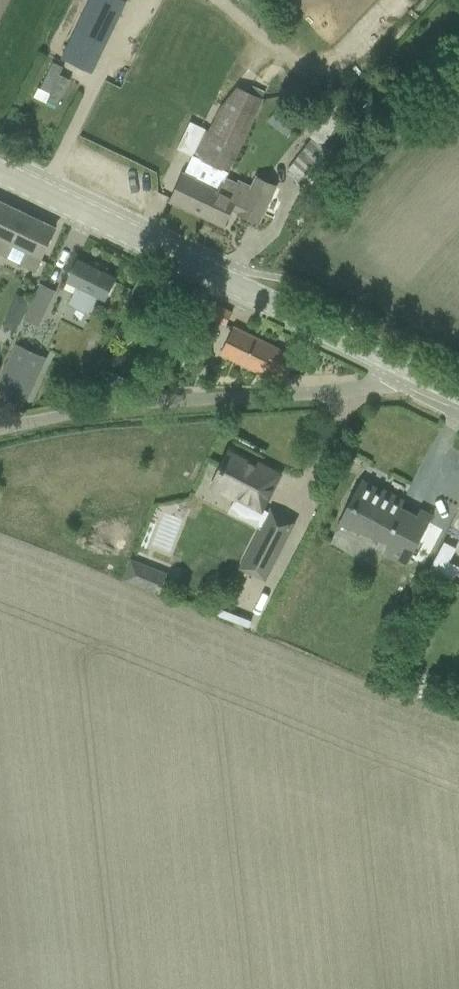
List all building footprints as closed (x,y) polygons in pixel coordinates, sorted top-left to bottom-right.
[(91,73),(126,1),(124,0),(89,0),(61,59),(79,67),(89,72),(91,73)] [(50,93),(46,100),(57,106),(70,79),(59,74),(63,67),(53,62),(39,88),(50,93)] [(89,72),(79,67),(75,75),(86,80),(89,72)] [(198,142),(179,182),(171,201),(203,216),(215,192),(218,192),(224,179),(261,100),(237,88),(219,110),(209,130),(205,128),(198,142)] [(386,113),(370,99),(360,109),(376,124),(386,113)] [(313,137),(305,148),(287,171),(296,178),(295,179),(311,192),(338,158),(340,160),(359,136),(340,121),(347,110),(338,104),(317,122),(316,128),(309,135),(313,137)] [(279,107),(267,124),(287,138),(299,122),(279,107)] [(198,142),(205,128),(189,120),(182,135),(198,142)] [(215,192),(203,216),(223,225),(231,208),(239,212),(239,213),(258,222),(275,186),(256,177),(251,188),(238,182),(236,184),(224,179),(218,192),(215,192)] [(0,201),(0,253),(34,270),(54,227),(0,201)] [(105,300),(116,278),(77,259),(66,281),(77,286),(68,304),(70,305),(71,302),(88,310),(86,313),(88,314),(97,296),(105,300)] [(42,284),(25,318),(38,325),(55,291),(42,284)] [(17,292),(10,310),(22,315),(30,297),(17,292)] [(205,299),(198,313),(225,325),(232,311),(205,299)] [(268,377),(283,381),(294,357),(233,327),(220,353),(268,377)] [(16,345),(0,379),(0,386),(27,398),(45,358),(16,345)] [(257,466),(229,452),(212,486),(235,498),(237,496),(261,509),(279,475),(258,464),(257,466)] [(416,516),(400,507),(404,500),(384,490),(383,491),(362,481),(363,479),(362,478),(340,520),(390,539),(383,552),(407,564),(432,515),(420,509),(416,516)] [(283,514),(271,508),(240,567),(253,574),(254,572),(266,578),(294,523),(282,517),(283,514)] [(110,576),(147,590),(155,570),(117,556),(110,576)]
